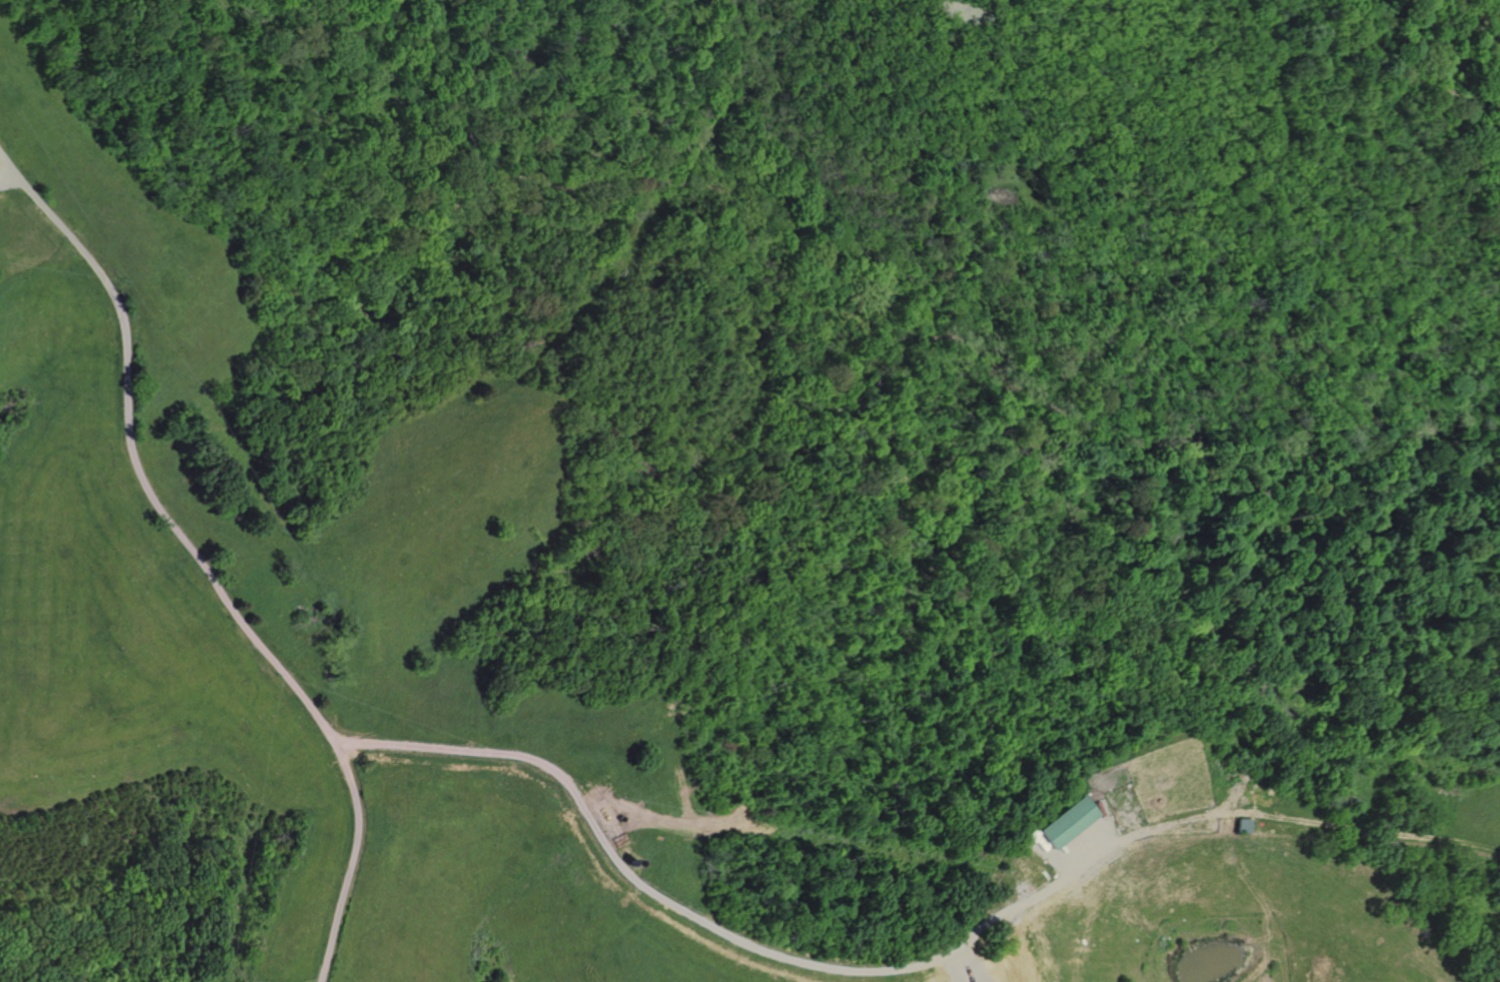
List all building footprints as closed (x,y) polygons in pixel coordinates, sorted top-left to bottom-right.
[(1055,852),(1096,816),(1086,804),(1078,796),(1037,832),(1055,852)] [(590,806),(599,822),(609,817),(601,801),(590,806)] [(1235,833),(1248,834),(1249,821),(1236,820),(1235,833)]
